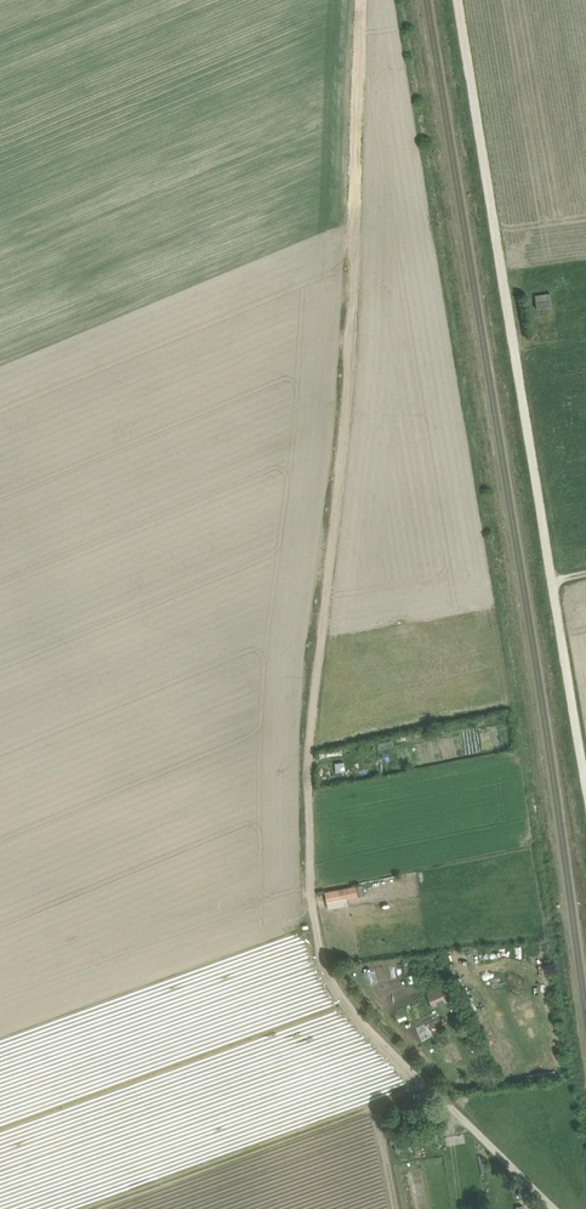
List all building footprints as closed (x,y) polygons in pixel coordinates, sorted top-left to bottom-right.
[(550,293),(536,295),(537,308),(553,306),(550,293)] [(327,901),(347,898),(355,896),(354,887),(325,892),(327,901)] [(443,999),(445,1003),(452,999),(445,985),(426,993),(433,1008),(438,1005),(436,1001),(443,999)]
